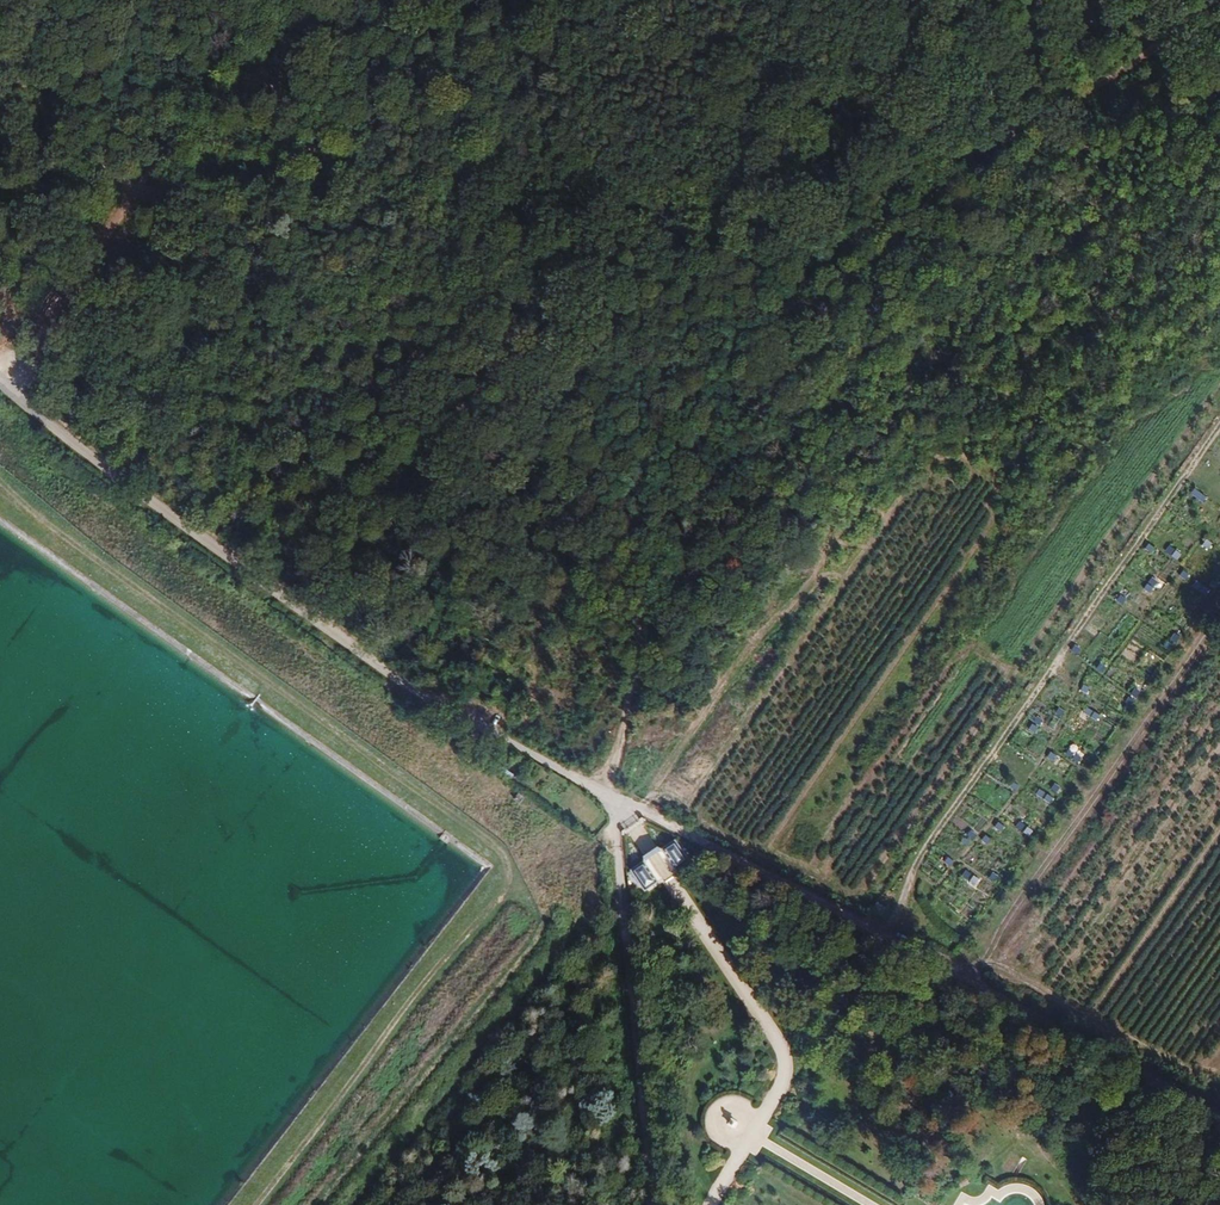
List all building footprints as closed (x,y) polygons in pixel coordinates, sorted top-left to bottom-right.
[(1197,488),(1192,494),(1205,503),(1209,497),(1197,488)] [(1172,545),(1167,551),(1178,560),(1183,554),(1172,545)] [(1151,594),(1160,583),(1154,578),(1145,588),(1151,594)] [(1100,721),(1103,714),(1087,707),(1084,714),(1100,721)] [(1037,716),(1030,730),(1037,734),(1044,720),(1037,716)] [(1070,749),(1066,756),(1080,762),(1084,755),(1070,749)] [(968,847),(979,836),(973,830),(962,841),(968,847)] [(882,916),(886,908),(877,903),(873,911),(882,916)]
